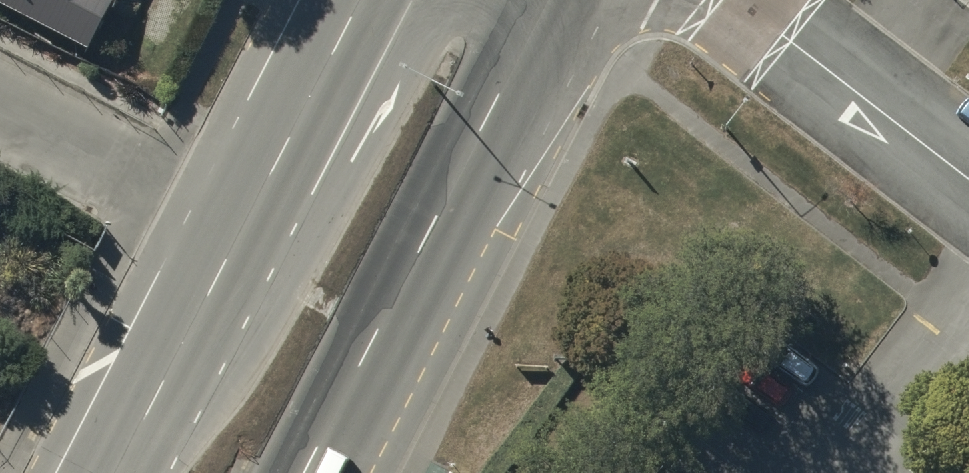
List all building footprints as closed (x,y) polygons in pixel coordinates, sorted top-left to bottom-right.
[(88,46),(111,0),(0,0),(0,1),(88,46)]
